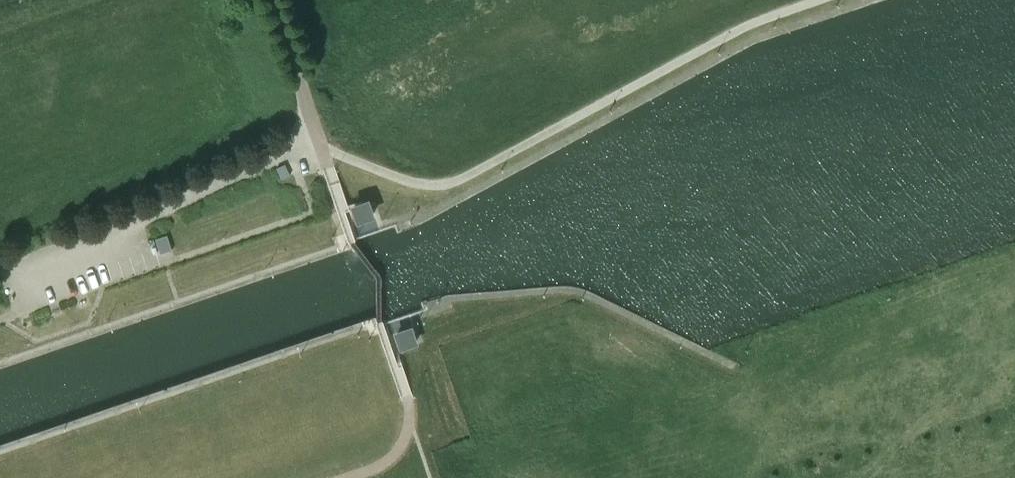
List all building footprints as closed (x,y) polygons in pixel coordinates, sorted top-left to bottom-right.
[(367,204),(353,209),(357,223),(372,218),(367,204)] [(167,237),(156,241),(161,256),(172,252),(167,237)] [(410,330),(396,335),(401,349),(415,345),(410,330)]
